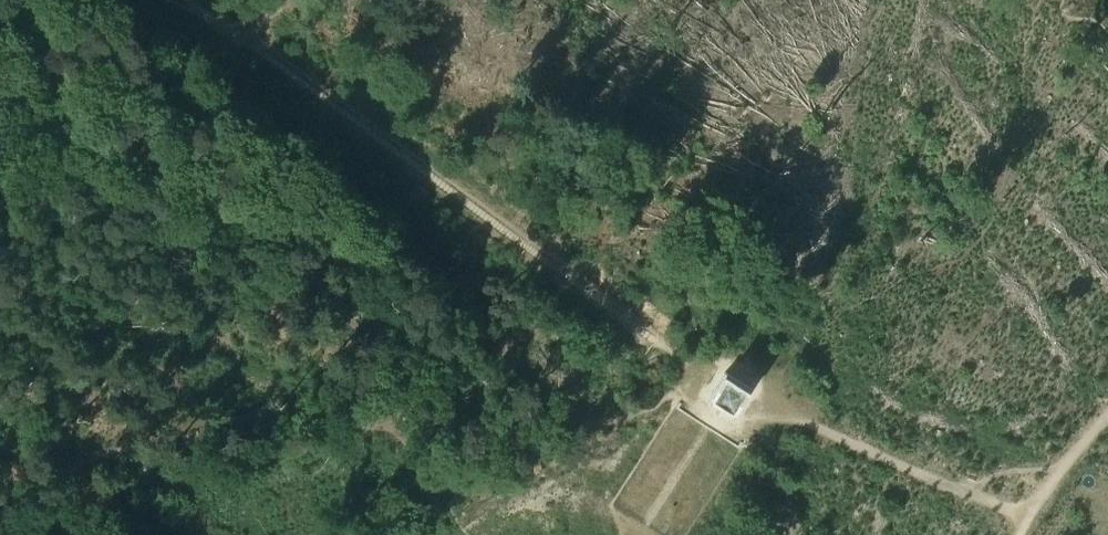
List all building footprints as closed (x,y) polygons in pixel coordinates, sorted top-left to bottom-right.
[(735,415),(752,389),(726,372),(709,398),(735,415)]
